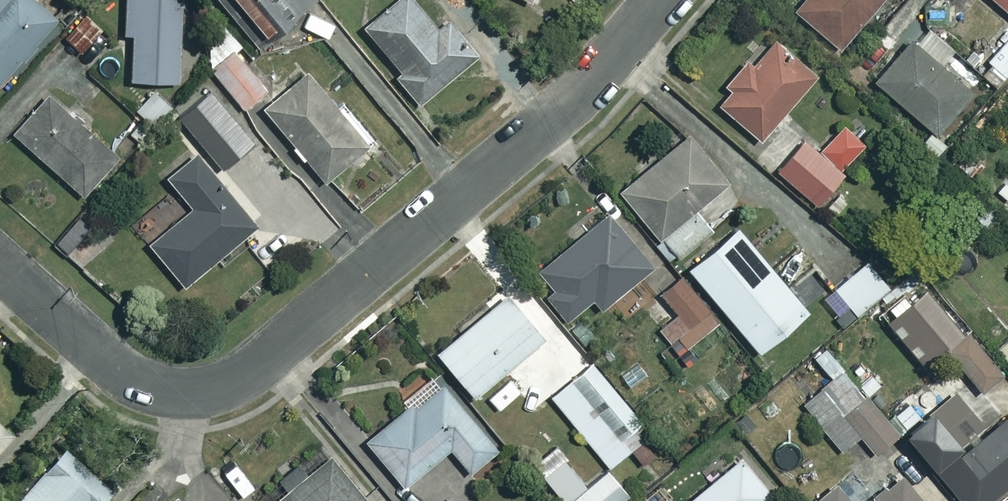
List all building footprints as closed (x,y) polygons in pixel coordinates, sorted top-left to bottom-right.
[(34,0),(0,0),(0,77),(53,17),(34,0)] [(123,32),(131,32),(130,78),(177,79),(178,0),(124,0),(123,32)] [(256,46),(310,0),(217,0),(256,46)] [(413,0),(391,0),(361,24),(398,69),(393,73),(417,102),(475,54),(447,21),(437,29),(413,0)] [(793,9),(834,45),(874,0),(802,0),(793,9)] [(973,10),(982,0),(961,0),(973,10)] [(1007,12),(1007,0),(994,0),(1007,12)] [(101,30),(82,12),(62,33),(80,51),(101,30)] [(995,38),(979,23),(955,49),(996,88),(1007,75),(1007,24),(995,38)] [(724,90),(715,102),(759,138),(813,72),(771,38),(753,60),(746,54),(720,86),(724,90)] [(969,89),(910,39),(874,81),(933,131),(969,89)] [(266,86),(236,50),(213,70),(243,105),(266,86)] [(367,143),(304,68),(260,105),(323,179),(367,143)] [(173,105),(150,89),(136,110),(158,125),(173,105)] [(117,156),(48,94),(13,133),(83,195),(117,156)] [(863,144),(843,123),(818,148),(838,169),(863,144)] [(290,168),(256,125),(236,140),(244,150),(226,164),(252,198),(290,168)] [(743,203),(687,131),(616,186),(660,242),(664,239),(677,255),(743,203)] [(819,170),(786,142),(765,166),(812,207),(830,187),(816,174),(819,170)] [(257,223),(196,149),(165,174),(190,204),(146,240),(183,284),(257,223)] [(649,265),(606,213),(538,270),(552,287),(544,294),(565,319),(590,298),(599,307),(649,265)] [(806,309),(735,224),(685,265),(757,350),(806,309)] [(817,262),(800,245),(779,266),(796,283),(817,262)] [(889,285),(867,258),(832,287),(855,314),(889,285)] [(722,327),(678,276),(641,308),(668,340),(676,334),(691,352),(722,327)] [(1001,373),(924,285),(886,325),(920,363),(928,355),(942,371),(955,360),(981,390),(1001,373)] [(542,336),(505,293),(436,351),(472,394),(542,336)] [(995,347),(1007,362),(1007,336),(995,347)] [(645,436),(587,364),(550,394),(608,466),(645,436)] [(496,448),(430,369),(398,396),(405,404),(363,439),(402,484),(447,446),(469,471),(496,448)] [(804,404),(839,449),(859,434),(877,456),(901,437),(864,391),(842,409),(825,387),(804,404)] [(954,389),(922,416),(909,401),(892,416),(961,500),(985,500),(1007,483),(1007,411),(987,429),(954,389)] [(0,428),(0,447),(10,436),(0,428)] [(553,446),(531,464),(561,500),(618,500),(627,494),(607,468),(585,485),(553,446)] [(109,490),(61,448),(15,500),(100,500),(109,490)] [(267,500),(365,500),(321,452),(267,500)] [(738,455),(684,500),(762,500),(770,493),(738,455)] [(899,475),(867,500),(921,500),(899,475)] [(835,483),(814,500),(850,500),(835,483)]
